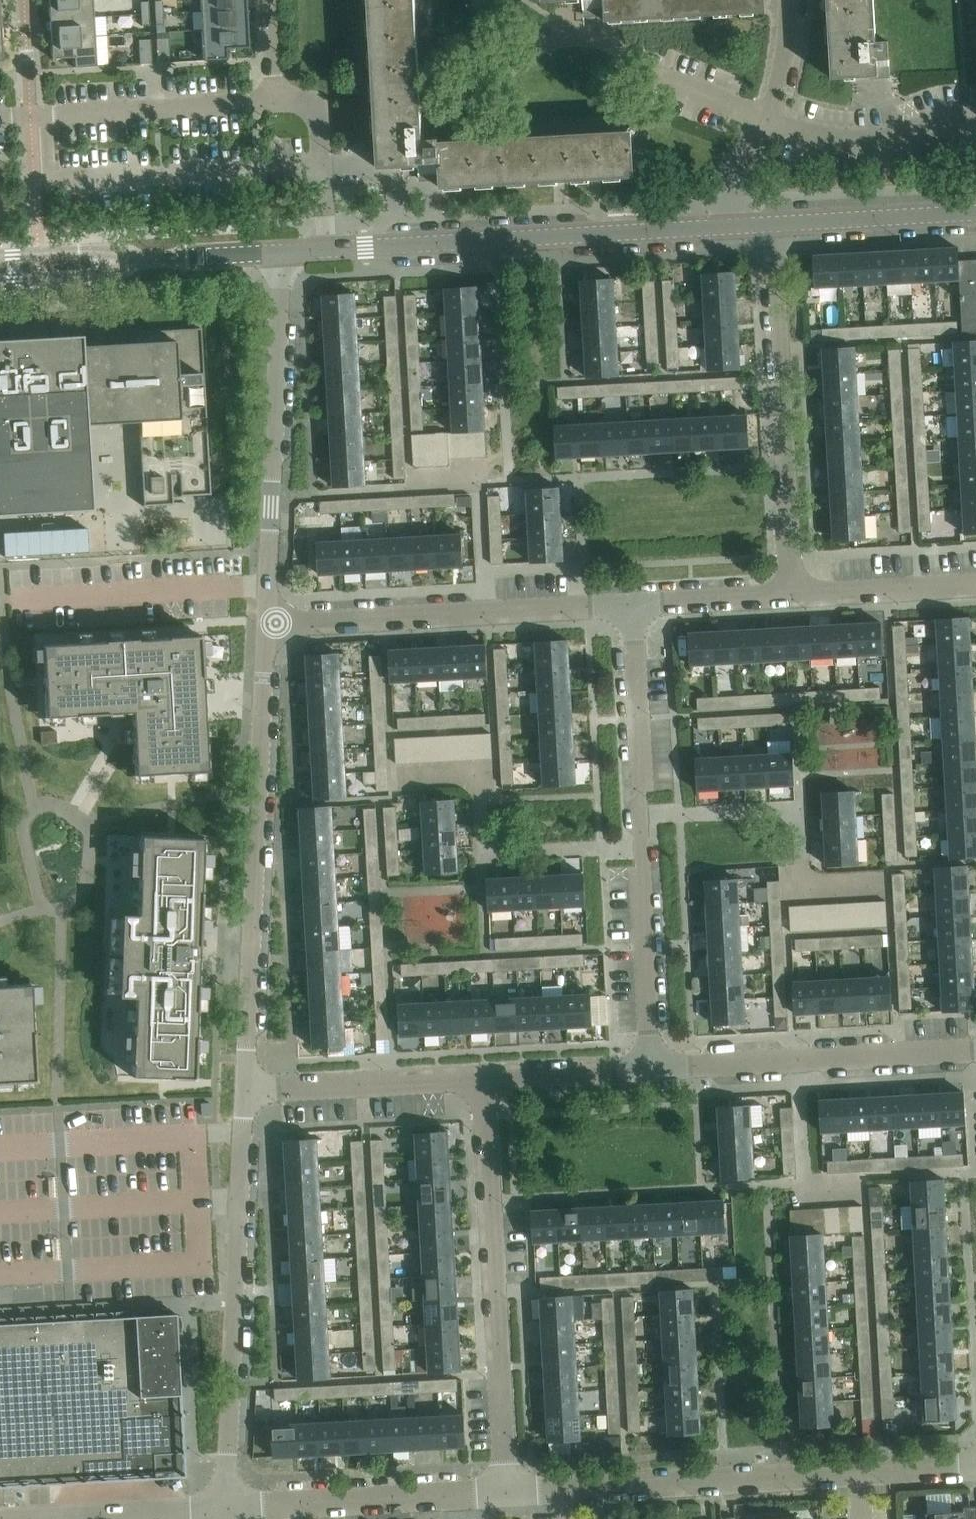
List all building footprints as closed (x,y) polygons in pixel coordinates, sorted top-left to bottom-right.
[(48,1),(49,20),(93,17),(92,0),(60,0),(48,1)] [(201,11),(245,9),(244,0),(200,0),(201,11)] [(376,144),(378,169),(418,167),(419,179),(440,178),(441,189),(634,178),(632,132),(598,134),(598,139),(439,148),(439,140),(418,141),(409,0),(368,0),(376,144)] [(542,2),(582,0),(583,15),(604,14),(605,22),(765,13),(764,0),(542,0),(542,2)] [(828,26),(831,79),(849,78),(890,76),(888,42),(871,43),(868,0),(827,0),(828,26)] [(154,2),(155,14),(163,13),(162,1),(154,2)] [(140,3),(141,15),(149,14),(148,2),(140,3)] [(245,9),(201,11),(202,30),(246,28),(245,9)] [(163,13),(155,14),(155,26),(163,25),(163,13)] [(149,14),(141,15),(141,27),(149,26),(149,14)] [(93,17),(49,20),(50,39),(94,36),(93,17)] [(246,28),(202,30),(204,60),(203,60),(203,61),(225,60),(225,50),(247,48),(246,28)] [(94,36),(50,39),(52,60),(74,58),(74,68),(97,67),(97,66),(96,66),(94,36)] [(170,63),(170,62),(168,39),(156,40),(158,64),(170,63)] [(138,41),(140,64),(140,65),(152,64),(150,40),(138,41)] [(958,248),(933,249),(935,282),(959,280),(958,248)] [(933,249),(910,251),(911,283),(935,282),(933,249)] [(910,251),(886,252),(888,284),(911,283),(910,251)] [(886,252),(862,253),(864,286),(888,284),(886,252)] [(862,253),(838,255),(840,287),(864,286),(862,253)] [(840,287),(838,255),(814,256),(815,289),(840,287)] [(963,334),(975,333),(975,260),(958,261),(963,334)] [(703,274),(704,299),(736,297),(735,273),(703,274)] [(581,282),(583,306),(615,304),(613,280),(581,282)] [(675,281),(663,281),(664,301),(676,301),(675,281)] [(642,283),(644,302),(656,302),(654,282),(642,283)] [(445,290),(447,314),(478,312),(477,288),(445,290)] [(323,297),(324,321),(357,319),(356,295),(323,297)] [(416,296),(404,296),(405,316),(417,316),(416,296)] [(384,298),(385,318),(397,317),(396,297),(384,298)] [(736,297),(704,299),(706,323),(737,321),(736,297)] [(676,301),(664,301),(665,325),(677,324),(676,301)] [(656,302),(644,302),(645,326),(657,326),(656,302)] [(615,304),(583,306),(584,330),(616,328),(615,304)] [(478,312),(447,314),(448,338),(480,336),(478,312)] [(417,316),(405,316),(406,340),(418,339),(417,316)] [(397,317),(385,318),(387,341),(398,341),(397,317)] [(357,319),(324,321),(326,345),(358,343),(357,319)] [(737,321),(706,323),(707,346),(739,345),(737,321)] [(957,322),(938,323),(938,335),(958,334),(957,322)] [(677,324),(665,325),(666,349),(678,348),(677,324)] [(657,326),(645,326),(646,350),(658,349),(657,326)] [(866,327),(842,328),(843,340),(867,339),(866,327)] [(616,328),(584,330),(586,354),(617,352),(616,328)] [(822,330),(823,341),(843,340),(842,328),(822,330)] [(74,511),(90,510),(85,425),(110,424),(110,423),(137,422),(142,507),(173,505),(171,481),(179,481),(180,497),(210,495),(201,329),(132,333),(133,344),(81,347),(80,336),(0,340),(0,515),(36,513),(35,490),(42,489),(44,512),(74,511)] [(480,336),(448,338),(449,361),(481,360),(480,336)] [(418,339),(406,340),(408,364),(420,363),(418,339)] [(398,341),(387,341),(388,365),(400,364),(398,341)] [(955,367),(975,366),(975,341),(954,342),(955,367)] [(358,343),(326,345),(327,368),(360,367),(358,343)] [(739,345),(707,346),(708,371),(740,369),(739,345)] [(678,348),(666,349),(668,369),(680,368),(678,348)] [(823,349),(825,374),(856,372),(855,348),(823,349)] [(658,349),(646,350),(648,370),(660,369),(658,349)] [(920,349),(908,350),(910,370),(922,369),(920,349)] [(888,350),(890,370),(902,369),(900,350),(888,350)] [(617,352),(586,354),(587,378),(619,376),(617,352)] [(481,360),(449,361),(451,385),(482,383),(481,360)] [(420,363),(408,364),(409,388),(421,387),(420,363)] [(400,364),(388,365),(389,389),(401,388),(400,364)] [(955,367),(956,391),(975,390),(975,366),(955,367)] [(360,367),(327,368),(328,392),(361,390),(360,367)] [(902,369),(890,370),(891,394),(903,393),(902,369)] [(922,369),(910,370),(911,393),(923,393),(922,369)] [(856,372),(825,374),(826,398),(858,396),(856,372)] [(720,378),(696,380),(697,392),(721,390),(720,378)] [(696,380),(672,381),(673,393),(697,392),(696,380)] [(672,381),(648,383),(649,395),(673,393),(672,381)] [(482,383),(451,385),(452,409),(484,407),(482,383)] [(648,383),(625,384),(625,396),(649,395),(648,383)] [(625,384),(601,385),(601,397),(625,396),(625,384)] [(601,385),(577,387),(578,399),(601,397),(601,385)] [(421,387),(409,388),(410,411),(422,411),(421,387)] [(577,387),(558,388),(558,400),(578,399),(577,387)] [(401,388),(389,389),(391,413),(402,412),(401,388)] [(361,390),(328,392),(330,416),(362,414),(361,390)] [(956,391),(958,415),(975,413),(975,390),(956,391)] [(903,393),(891,394),(892,418),(904,417),(903,393)] [(923,393),(911,393),(912,417),(924,416),(923,393)] [(858,396),(826,398),(827,421),(859,420),(858,396)] [(484,407),(452,409),(453,433),(461,433),(473,432),(485,432),(484,407)] [(422,411),(410,411),(412,431),(423,430),(422,411)] [(402,412),(391,413),(392,436),(404,436),(402,412)] [(958,415),(959,438),(975,437),(975,413),(958,415)] [(362,414),(330,416),(331,440),(364,438),(362,414)] [(747,415),(722,417),(724,449),(749,448),(747,415)] [(924,416),(912,417),(914,441),(926,440),(924,416)] [(722,417),(698,418),(700,451),(724,449),(722,417)] [(904,417),(892,418),(894,442),(906,441),(904,417)] [(698,418),(674,419),(676,452),(700,451),(698,418)] [(674,419),(651,421),(653,453),(676,452),(674,419)] [(859,420),(827,421),(828,445),(860,443),(859,420)] [(651,421),(627,422),(629,455),(653,453),(651,421)] [(627,422),(603,424),(605,456),(629,455),(627,422)] [(603,424),(579,425),(581,458),(605,456),(603,424)] [(581,458),(579,425),(555,426),(557,459),(581,458)] [(463,458),(475,458),(473,432),(461,433),(463,458)] [(475,458),(486,457),(485,432),(473,432),(475,458)] [(450,466),(449,459),(448,434),(448,433),(412,435),(414,468),(450,466)] [(461,433),(453,433),(448,434),(449,459),(463,458),(461,433)] [(404,436),(392,436),(393,460),(405,459),(404,436)] [(959,438),(960,462),(975,461),(975,437),(959,438)] [(364,438),(331,440),(332,463),(365,462),(364,438)] [(926,440),(914,441),(915,465),(927,464),(926,440)] [(906,441),(894,442),(895,465),(907,465),(906,441)] [(860,443),(828,445),(830,469),(862,467),(860,443)] [(405,459),(393,460),(394,479),(406,479),(405,459)] [(960,462),(962,486),(975,485),(975,461),(960,462)] [(365,462),(332,463),(334,488),(366,486),(365,462)] [(927,464),(915,465),(917,488),(929,488),(927,464)] [(907,465),(895,465),(897,489),(909,488),(907,465)] [(862,467),(830,469),(831,493),(863,491),(862,467)] [(962,486),(963,510),(975,509),(975,485),(962,486)] [(527,490),(529,514),(560,513),(559,488),(527,490)] [(909,488),(897,489),(898,513),(910,512),(909,488)] [(929,488),(917,488),(918,512),(930,512),(929,488)] [(863,491),(831,493),(832,517),(864,515),(863,491)] [(455,495),(435,496),(435,508),(455,507),(455,495)] [(500,496),(488,497),(489,517),(501,516),(500,496)] [(339,501),(320,502),(320,514),(340,513),(339,501)] [(963,510),(965,534),(975,533),(975,509),(963,510)] [(910,512),(898,513),(899,533),(911,532),(910,512)] [(930,512),(918,512),(919,532),(931,531),(930,512)] [(560,513),(529,514),(530,538),(562,537),(560,513)] [(864,515),(832,517),(834,541),(866,539),(864,515)] [(501,516),(489,517),(490,541),(502,540),(501,516)] [(461,535),(437,537),(439,568),(463,567),(461,535)] [(437,537),(413,538),(415,570),(439,568),(437,537)] [(562,537),(530,538),(531,563),(563,561),(562,537)] [(413,538),(389,539),(391,571),(415,570),(413,538)] [(389,539),(365,541),(367,572),(391,571),(389,539)] [(502,540),(490,541),(491,565),(503,564),(502,540)] [(365,541),(342,542),(344,574),(367,572),(365,541)] [(344,574),(342,542),(317,543),(319,575),(344,574)] [(309,564),(293,565),(294,577),(309,577),(309,564)] [(937,619),(938,644),(971,642),(969,617),(937,619)] [(881,622),(856,624),(858,656),(882,655),(881,622)] [(856,624),(832,625),(834,658),(858,656),(856,624)] [(832,625),(809,626),(810,659),(834,658),(832,625)] [(809,626),(785,628),(787,660),(810,659),(809,626)] [(905,626),(893,626),(894,646),(906,646),(905,626)] [(785,628),(761,629),(763,662),(787,660),(785,628)] [(761,629),(737,630),(739,663),(763,662),(761,629)] [(737,630),(713,632),(715,664),(739,663),(737,630)] [(715,664),(713,632),(689,633),(691,666),(715,664)] [(105,642),(41,645),(45,717),(77,716),(107,714),(131,713),(135,775),(207,771),(204,708),(205,708),(205,707),(204,707),(203,697),(204,697),(204,696),(203,696),(202,677),(200,636),(167,638),(136,640),(105,641),(105,642)] [(536,643),(537,667),(569,665),(568,641),(536,643)] [(971,642),(938,644),(939,668),(972,666),(971,642)] [(485,646),(461,647),(463,679),(487,677),(485,646)] [(906,646),(894,646),(895,670),(907,669),(906,646)] [(461,647),(437,648),(439,680),(463,679),(461,647)] [(437,648),(413,650),(415,681),(439,680),(437,648)] [(506,649),(494,650),(495,670),(507,669),(506,649)] [(415,681),(413,650),(389,651),(391,683),(415,681)] [(306,656),(308,680),(340,678),(339,654),(306,656)] [(369,657),(370,676),(382,676),(381,656),(369,657)] [(569,665),(537,667),(539,691),(570,689),(569,665)] [(972,666),(939,668),(941,691),(973,690),(972,666)] [(507,669),(495,670),(496,693),(508,693),(507,669)] [(907,669),(895,670),(897,694),(909,693),(907,669)] [(382,676),(370,676),(372,700),(384,699),(382,676)] [(340,678),(308,680),(309,704),(342,702),(340,678)] [(880,688),(860,689),(861,701),(881,700),(880,688)] [(570,689),(539,691),(540,715),(572,713),(570,689)] [(860,689),(836,690),(837,702),(861,701),(860,689)] [(813,704),(837,702),(836,690),(812,692),(813,704)] [(973,690),(941,691),(942,715),(975,713),(973,690)] [(812,692),(789,693),(789,705),(813,704),(812,692)] [(508,693),(496,693),(498,717),(510,716),(508,693)] [(789,693),(765,695),(765,707),(789,705),(789,693)] [(909,693),(897,694),(898,718),(910,717),(909,693)] [(765,707),(765,695),(741,696),(742,708),(765,707)] [(717,697),(718,709),(742,708),(741,696),(717,697)] [(717,697),(697,699),(698,711),(718,709),(717,697)] [(384,699),(372,700),(373,724),(385,723),(384,699)] [(342,702),(309,704),(310,728),(343,726),(342,702)] [(572,713),(540,715),(541,738),(573,737),(572,713)] [(786,713),(765,715),(766,727),(786,725),(786,713)] [(942,715),(943,739),(975,737),(975,713),(942,715)] [(485,714),(465,715),(466,727),(486,726),(485,714)] [(465,715),(441,716),(442,728),(466,727),(465,715)] [(765,715),(741,716),(742,728),(766,727),(765,715)] [(441,716),(417,718),(418,730),(442,728),(441,716)] [(510,716),(498,717),(499,741),(511,740),(510,716)] [(742,728),(741,716),(718,717),(718,729),(742,728)] [(718,729),(718,717),(698,719),(699,730),(718,729)] [(418,730),(417,718),(398,719),(398,731),(418,730)] [(385,723),(373,724),(374,748),(386,747),(385,723)] [(343,726),(310,728),(312,751),(345,749),(343,726)] [(479,734),(467,735),(468,760),(480,760),(479,734)] [(491,734),(479,734),(480,760),(492,759),(491,734)] [(467,735),(455,736),(456,761),(468,760),(467,735)] [(443,736),(431,737),(433,762),(444,762),(443,736)] [(455,736),(443,736),(444,762),(456,761),(455,736)] [(431,737),(419,738),(421,763),(433,762),(431,737)] [(573,737),(541,738),(543,762),(575,760),(573,737)] [(943,739),(945,762),(975,761),(975,737),(943,739)] [(409,763),(407,738),(395,739),(396,764),(409,763)] [(419,738),(407,738),(409,763),(421,763),(419,738)] [(511,740),(499,741),(501,765),(513,764),(511,740)] [(386,747),(374,748),(376,771),(388,771),(386,747)] [(345,749),(312,751),(313,775),(346,773),(345,749)] [(792,753),(768,755),(770,786),(794,785),(792,753)] [(768,755),(744,756),(746,788),(770,786),(768,755)] [(744,756),(720,758),(722,789),(746,788),(744,756)] [(722,789),(720,758),(696,759),(698,791),(722,789)] [(575,760),(543,762),(544,787),(576,785),(575,760)] [(945,762),(946,787),(975,785),(975,761),(945,762)] [(513,764),(501,765),(502,784),(514,784),(513,764)] [(913,764),(901,765),(902,789),(914,788),(913,764)] [(388,771),(376,771),(377,791),(389,790),(388,771)] [(346,773),(313,775),(315,800),(348,798),(346,773)] [(946,787),(948,810),(975,809),(975,785),(946,787)] [(914,788),(902,789),(903,813),(915,812),(914,788)] [(823,793),(824,817),(856,816),(855,791),(823,793)] [(882,795),(884,814),(896,814),(894,794),(882,795)] [(423,801),(424,826),(456,824),(454,800),(423,801)] [(300,808),(301,832),(334,831),(332,806),(300,808)] [(396,807),(384,808),(385,828),(397,827),(396,807)] [(364,809),(365,828),(365,829),(377,828),(376,808),(364,809)] [(948,810),(949,834),(975,833),(975,809),(948,810)] [(915,812),(903,813),(905,837),(917,836),(915,812)] [(896,814),(884,814),(885,838),(897,838),(896,814)] [(856,816),(824,817),(826,841),(857,840),(856,816)] [(456,824),(424,826),(425,850),(457,848),(456,824)] [(397,827),(385,828),(387,852),(399,851),(397,827)] [(377,828),(365,829),(366,853),(378,852),(377,828)] [(334,831),(301,832),(302,856),(335,854),(334,831)] [(949,834),(950,859),(975,857),(975,833),(949,834)] [(201,893),(203,839),(140,836),(137,915),(121,915),(118,997),(134,997),(131,1076),(194,1079),(196,1037),(195,1037),(198,970),(199,970),(199,969),(198,969),(198,958),(199,958),(199,957),(198,957),(201,893)] [(917,836),(905,837),(906,857),(918,856),(917,836)] [(897,838),(885,838),(886,862),(898,861),(897,838)] [(857,840),(826,841),(827,866),(859,864),(857,840)] [(457,848),(425,850),(427,874),(458,872),(457,848)] [(399,851),(387,852),(388,876),(400,875),(399,851)] [(378,852),(366,853),(368,876),(380,876),(378,852)] [(335,854),(302,856),(304,880),(336,878),(335,854)] [(935,868),(937,892),(969,890),(968,866),(935,868)] [(726,871),(709,872),(710,881),(726,880),(726,871)] [(905,873),(893,874),(894,894),(906,894),(905,873)] [(584,874),(559,875),(561,907),(586,906),(584,874)] [(559,875),(536,877),(537,908),(561,907),(559,875)] [(380,876),(368,876),(369,900),(381,899),(380,876)] [(536,877),(512,878),(514,910),(537,908),(536,877)] [(336,878),(304,880),(305,904),(338,902),(336,878)] [(514,910),(512,878),(488,879),(489,911),(514,910)] [(706,881),(707,905),(739,903),(737,879),(726,880),(710,881),(706,881)] [(768,882),(769,902),(781,901),(780,881),(768,882)] [(969,890),(937,892),(938,916),(971,914),(969,890)] [(906,894),(894,894),(895,918),(907,918),(906,894)] [(886,901),(873,902),(875,927),(888,926),(886,901)] [(338,902),(305,904),(307,928),(339,926),(338,902)] [(861,902),(849,903),(851,928),(863,928),(861,902)] [(873,902),(861,902),(863,928),(875,927),(873,902)] [(739,903),(707,905),(708,929),(740,927),(748,927),(747,915),(739,916),(739,903)] [(849,903),(838,904),(839,929),(851,928),(849,903)] [(826,904),(814,905),(815,930),(827,930),(826,904)] [(838,904),(826,904),(827,930),(839,929),(838,904)] [(814,905),(802,906),(803,931),(815,930),(814,905)] [(803,931),(802,906),(789,907),(791,932),(803,931)] [(971,914),(938,916),(939,940),(972,938),(971,914)] [(907,918),(895,918),(896,942),(908,941),(907,918)] [(782,925),(770,925),(771,937),(772,948),(772,949),(784,949),(782,925)] [(339,926),(307,928),(308,952),(341,950),(339,926)] [(740,927),(708,929),(710,953),(742,951),(740,927)] [(583,934),(563,935),(563,947),(583,946),(583,934)] [(563,935),(539,936),(540,948),(563,947),(563,935)] [(883,935),(863,936),(864,948),(884,947),(883,935)] [(539,936),(515,938),(516,950),(540,948),(539,936)] [(863,936),(839,937),(840,949),(864,948),(863,936)] [(771,937),(761,937),(762,949),(772,948),(771,937)] [(839,937),(815,939),(816,950),(840,949),(839,937)] [(496,939),(496,951),(516,950),(515,938),(496,939)] [(972,938),(939,940),(940,963),(973,962),(972,938)] [(815,939),(795,940),(796,952),(816,950),(815,939)] [(908,941),(896,942),(898,966),(910,965),(908,941)] [(784,949),(772,949),(773,973),(785,972),(784,949)] [(341,950),(308,952),(309,975),(342,973),(341,950)] [(742,951),(710,953),(711,977),(743,975),(742,951)] [(564,955),(565,967),(585,966),(584,954),(564,955)] [(445,962),(421,963),(422,975),(446,974),(445,962)] [(973,962),(940,963),(942,987),(974,985),(973,962)] [(421,963),(402,965),(402,976),(422,975),(421,963)] [(910,965),(898,966),(899,989),(911,989),(910,965)] [(785,972),(773,973),(774,997),(786,996),(785,972)] [(342,973),(309,975),(311,999),(343,997),(342,973)] [(743,975),(711,977),(713,1000),(744,999),(743,975)] [(890,977),(865,978),(867,1010),(892,1009),(890,977)] [(865,978),(842,980),(844,1011),(867,1010),(865,978)] [(842,980),(818,981),(820,1013),(844,1011),(842,980)] [(820,1013),(818,981),(794,982),(795,1014),(820,1013)] [(36,1081),(32,1032),(33,1032),(30,984),(0,986),(0,1083),(36,1081)] [(974,985),(942,987),(943,1011),(975,1010),(974,985)] [(911,989),(899,989),(900,1009),(912,1009),(911,989)] [(591,994),(566,995),(568,1028),(593,1026),(591,994)] [(566,995),(542,996),(544,1029),(568,1028),(566,995)] [(542,996),(519,998),(520,1030),(544,1029),(542,996)] [(786,996),(774,997),(776,1017),(788,1017),(786,996)] [(343,997),(311,999),(312,1023),(345,1021),(343,997)] [(519,998),(495,999),(497,1032),(520,1030),(519,998)] [(495,999),(471,1000),(473,1033),(497,1032),(495,999)] [(744,999),(713,1000),(714,1025),(746,1023),(744,999)] [(471,1000),(447,1001),(449,1034),(473,1033),(471,1000)] [(447,1001),(423,1003),(425,1035),(449,1034),(447,1001)] [(425,1035),(423,1003),(399,1004),(401,1037),(425,1035)] [(345,1021),(312,1023),(314,1048),(346,1046),(345,1021)] [(964,1092),(940,1094),(941,1125),(966,1124),(964,1092)] [(940,1094),(916,1095),(918,1127),(941,1125),(940,1094)] [(916,1095),(892,1096),(894,1128),(918,1127),(916,1095)] [(892,1096),(868,1098),(870,1130),(894,1128),(892,1096)] [(868,1098),(844,1099),(846,1131),(870,1130),(868,1098)] [(846,1131),(844,1099),(820,1101),(822,1132),(846,1131)] [(210,1103),(200,1104),(201,1116),(210,1115),(210,1103)] [(719,1107),(720,1132),(752,1130),(750,1105),(719,1107)] [(780,1108),(782,1128),(794,1127),(792,1108),(780,1108)] [(794,1127),(782,1128),(783,1152),(795,1151),(794,1127)] [(752,1130),(720,1132),(721,1155),(753,1154),(752,1130)] [(416,1133),(418,1158),(449,1156),(448,1131),(416,1133)] [(285,1141),(286,1165),(319,1164),(318,1139),(285,1141)] [(383,1140),(371,1141),(372,1160),(384,1160),(383,1140)] [(351,1142),(352,1162),(364,1161),(363,1141),(351,1142)] [(795,1151),(783,1152),(785,1176),(797,1175),(795,1151)] [(753,1154),(721,1155),(723,1180),(755,1178),(753,1154)] [(963,1154),(943,1155),(944,1167),(964,1166),(963,1154)] [(943,1155),(919,1157),(920,1169),(944,1167),(943,1155)] [(449,1156),(418,1158),(419,1182),(451,1180),(449,1156)] [(919,1157),(895,1158),(896,1170),(920,1169),(919,1157)] [(895,1158),(871,1159),(872,1171),(896,1170),(895,1158)] [(871,1159),(848,1160),(848,1172),(872,1171),(871,1159)] [(384,1160),(372,1160),(374,1184),(385,1183),(384,1160)] [(828,1162),(828,1174),(848,1172),(848,1160),(828,1162)] [(364,1161),(352,1162),(354,1185),(366,1185),(364,1161)] [(319,1164),(286,1165),(288,1189),(320,1187),(319,1164)] [(911,1181),(913,1206),(945,1204),(944,1179),(911,1181)] [(451,1180),(419,1182),(420,1205),(452,1204),(451,1180)] [(385,1183),(374,1184),(375,1208),(387,1207),(385,1183)] [(366,1185),(354,1185),(355,1209),(367,1208),(366,1185)] [(320,1187),(288,1189),(289,1213),(322,1211),(320,1187)] [(882,1187),(870,1188),(871,1208),(883,1207),(882,1187)] [(724,1200),(699,1201),(701,1234),(726,1233),(724,1200)] [(699,1201),(676,1203),(677,1235),(701,1234),(699,1201)] [(676,1203),(652,1204),(654,1236),(677,1235),(676,1203)] [(452,1204),(420,1205),(422,1230),(453,1228),(452,1204)] [(652,1204),(628,1205),(630,1238),(654,1236),(652,1204)] [(945,1204),(913,1206),(914,1230),(947,1228),(945,1204)] [(628,1205),(604,1206),(606,1239),(630,1238),(628,1205)] [(604,1206),(580,1208),(582,1240),(606,1239),(604,1206)] [(863,1206),(850,1207),(852,1232),(864,1232),(863,1206)] [(387,1207),(375,1208),(376,1232),(388,1232),(387,1207)] [(838,1207),(827,1208),(828,1234),(840,1233),(838,1207)] [(850,1207),(838,1207),(840,1233),(852,1232),(850,1207)] [(883,1207),(871,1208),(872,1232),(884,1231),(883,1207)] [(367,1208),(355,1209),(356,1233),(368,1232),(367,1208)] [(580,1208),(557,1209),(558,1242),(582,1240),(580,1208)] [(827,1208),(815,1209),(816,1234),(823,1234),(828,1234),(827,1208)] [(558,1242),(557,1209),(532,1210),(534,1243),(558,1242)] [(791,1210),(792,1236),(804,1235),(803,1209),(791,1210)] [(815,1209),(803,1209),(804,1235),(816,1234),(815,1209)] [(322,1211),(289,1213),(290,1237),(323,1235),(322,1211)] [(453,1228),(422,1230),(423,1253),(455,1251),(453,1228)] [(947,1228),(914,1230),(915,1253),(948,1252),(947,1228)] [(884,1231),(872,1232),(874,1256),(886,1255),(884,1231)] [(368,1232),(356,1233),(358,1257),(370,1256),(368,1232)] [(388,1232),(376,1232),(378,1256),(389,1255),(388,1232)] [(804,1235),(792,1236),(793,1260),(825,1258),(823,1234),(816,1234),(804,1235)] [(323,1235),(290,1237),(292,1260),(324,1259),(323,1235)] [(865,1235),(853,1236),(854,1257),(866,1256),(865,1235)] [(455,1251),(423,1253),(424,1277),(456,1275),(455,1251)] [(948,1252),(915,1253),(917,1277),(949,1275),(948,1252)] [(389,1255),(378,1256),(379,1279),(391,1279),(389,1255)] [(370,1256),(358,1257),(359,1280),(371,1280),(370,1256)] [(866,1256),(854,1257),(855,1280),(867,1280),(866,1256)] [(825,1258),(793,1260),(794,1284),(826,1282),(825,1258)] [(324,1259),(292,1260),(293,1284),(326,1282),(324,1259)] [(723,1267),(703,1268),(704,1280),(724,1279),(723,1267)] [(703,1268),(679,1270),(680,1282),(704,1280),(703,1268)] [(679,1270),(656,1271),(656,1283),(680,1282),(679,1270)] [(656,1271),(632,1272),(632,1284),(656,1283),(656,1271)] [(632,1272),(608,1274),(609,1286),(632,1284),(632,1272)] [(584,1275),(585,1287),(609,1286),(608,1274),(584,1275)] [(456,1275),(424,1277),(426,1301),(457,1299),(456,1275)] [(584,1275),(560,1276),(561,1288),(585,1287),(584,1275)] [(949,1275),(917,1277),(918,1301),(951,1299),(949,1275)] [(540,1278),(541,1290),(561,1288),(560,1276),(540,1278)] [(391,1279),(379,1279),(380,1303),(392,1302),(391,1279)] [(371,1280),(359,1280),(360,1304),(372,1303),(371,1280)] [(867,1280),(855,1280),(856,1294),(857,1303),(857,1304),(869,1304),(867,1280)] [(326,1282),(293,1284),(295,1308),(327,1306),(326,1282)] [(826,1282),(794,1284),(796,1308),(827,1306),(826,1282)] [(661,1291),(662,1315),(694,1313),(693,1289),(661,1291)] [(856,1294),(844,1295),(844,1304),(857,1303),(856,1294)] [(541,1298),(543,1322),(574,1320),(573,1296),(541,1298)] [(634,1297),(622,1298),(623,1317),(635,1317),(634,1297)] [(614,1298),(602,1299),(603,1319),(615,1318),(614,1298)] [(457,1299),(426,1301),(427,1324),(459,1323),(457,1299)] [(951,1299),(918,1301),(919,1325),(952,1323),(951,1299)] [(392,1302),(380,1303),(382,1327),(394,1326),(392,1302)] [(372,1303),(360,1304),(362,1328),(374,1327),(372,1303)] [(889,1303),(877,1303),(878,1327),(890,1327),(889,1303)] [(869,1304),(857,1304),(858,1328),(870,1327),(869,1304)] [(327,1306),(295,1308),(296,1332),(329,1330),(327,1306)] [(827,1306),(796,1308),(797,1332),(829,1330),(827,1306)] [(694,1313),(662,1315),(664,1339),(696,1337),(694,1313)] [(155,1478),(155,1473),(154,1455),(181,1454),(183,1454),(176,1334),(175,1317),(175,1314),(172,1314),(155,1315),(152,1315),(145,1315),(135,1316),(132,1316),(115,1317),(112,1317),(95,1318),(92,1319),(75,1320),(74,1320),(72,1320),(55,1321),(54,1321),(52,1321),(35,1322),(32,1322),(15,1323),(14,1323),(12,1323),(0,1324),(0,1487),(155,1478)] [(635,1317),(623,1317),(624,1341),(636,1341),(635,1317)] [(615,1318),(603,1319),(604,1342),(616,1342),(615,1318)] [(574,1320),(543,1322),(544,1346),(576,1344),(574,1320)] [(459,1323),(427,1324),(428,1348),(460,1346),(459,1323)] [(952,1323),(919,1325),(921,1349),(953,1347),(952,1323)] [(394,1326),(382,1327),(383,1351),(395,1350),(394,1326)] [(374,1327),(362,1328),(363,1352),(375,1351),(374,1327)] [(870,1327),(858,1328),(859,1352),(871,1351),(870,1327)] [(890,1327),(878,1327),(879,1351),(891,1350),(890,1327)] [(329,1330),(296,1332),(297,1355),(330,1354),(329,1330)] [(829,1330),(797,1332),(799,1356),(830,1354),(829,1330)] [(696,1337),(664,1339),(665,1363),(697,1361),(696,1337)] [(636,1341),(624,1341),(626,1365),(638,1364),(636,1341)] [(616,1342),(604,1342),(606,1366),(618,1365),(616,1342)] [(576,1344),(544,1346),(545,1370),(577,1368),(576,1344)] [(460,1346),(428,1348),(430,1372),(462,1371),(460,1346)] [(953,1347),(921,1349),(922,1373),(955,1371),(953,1347)] [(395,1350),(383,1351),(384,1370),(396,1369),(395,1350)] [(891,1350),(879,1351),(881,1375),(893,1374),(891,1350)] [(375,1351),(363,1352),(364,1371),(376,1371),(375,1351)] [(871,1351),(859,1352),(861,1376),(873,1375),(871,1351)] [(330,1354),(297,1355),(299,1380),(331,1378),(330,1354)] [(830,1354),(799,1356),(800,1379),(832,1378),(830,1354)] [(697,1361),(665,1363),(667,1387),(698,1385),(697,1361)] [(638,1364),(626,1365),(627,1389),(639,1388),(638,1364)] [(618,1365),(606,1366),(607,1390),(619,1389),(618,1365)] [(577,1368),(545,1370),(547,1393),(579,1391),(577,1368)] [(955,1371),(922,1373),(923,1396),(956,1395),(955,1371)] [(893,1374),(881,1375),(882,1399),(894,1398),(893,1374)] [(873,1375),(861,1376),(862,1400),(874,1399),(873,1375)] [(832,1378),(800,1379),(801,1403),(833,1401),(832,1378)] [(438,1380),(438,1392),(458,1391),(457,1379),(438,1380)] [(414,1381),(415,1393),(438,1392),(438,1380),(414,1381)] [(391,1395),(415,1393),(414,1381),(390,1383),(391,1395)] [(366,1384),(367,1396),(391,1395),(390,1383),(366,1384)] [(366,1384),(343,1385),(343,1397),(367,1396),(366,1384)] [(343,1385),(319,1386),(319,1398),(343,1397),(343,1385)] [(698,1385),(667,1387),(668,1410),(700,1409),(698,1385)] [(319,1386),(295,1388),(296,1400),(319,1398),(319,1386)] [(295,1388),(275,1389),(275,1401),(296,1400),(295,1388)] [(639,1388),(627,1389),(628,1413),(640,1412),(639,1388)] [(619,1389),(607,1390),(608,1414),(620,1413),(619,1389)] [(579,1391),(547,1393),(548,1417),(580,1415),(579,1391)] [(956,1395),(923,1396),(925,1420),(957,1419),(956,1395)] [(894,1398),(882,1399),(883,1418),(895,1418),(894,1398)] [(874,1399),(862,1400),(863,1419),(875,1419),(874,1399)] [(833,1401),(801,1403),(803,1427),(834,1426),(833,1401)] [(700,1409),(668,1410),(670,1435),(701,1433),(700,1409)] [(640,1412),(628,1413),(629,1433),(641,1432),(640,1412)] [(620,1413),(608,1414),(609,1433),(621,1433),(620,1413)] [(464,1414),(440,1415),(442,1448),(466,1447),(464,1414)] [(440,1415),(416,1417),(418,1449),(442,1448),(440,1415)] [(580,1415),(548,1417),(550,1441),(581,1440),(580,1415)] [(416,1417),(392,1418),(394,1451),(418,1449),(416,1417)] [(392,1418),(368,1420),(370,1452),(394,1451),(392,1418)] [(368,1420),(345,1421),(346,1453),(370,1452),(368,1420)] [(345,1421),(321,1422),(323,1455),(346,1453),(345,1421)] [(321,1422),(297,1424),(299,1456),(323,1455),(321,1422)] [(299,1456),(297,1424),(273,1425),(275,1457),(299,1456)] [(155,1473),(182,1472),(181,1454),(154,1455),(155,1473)]
